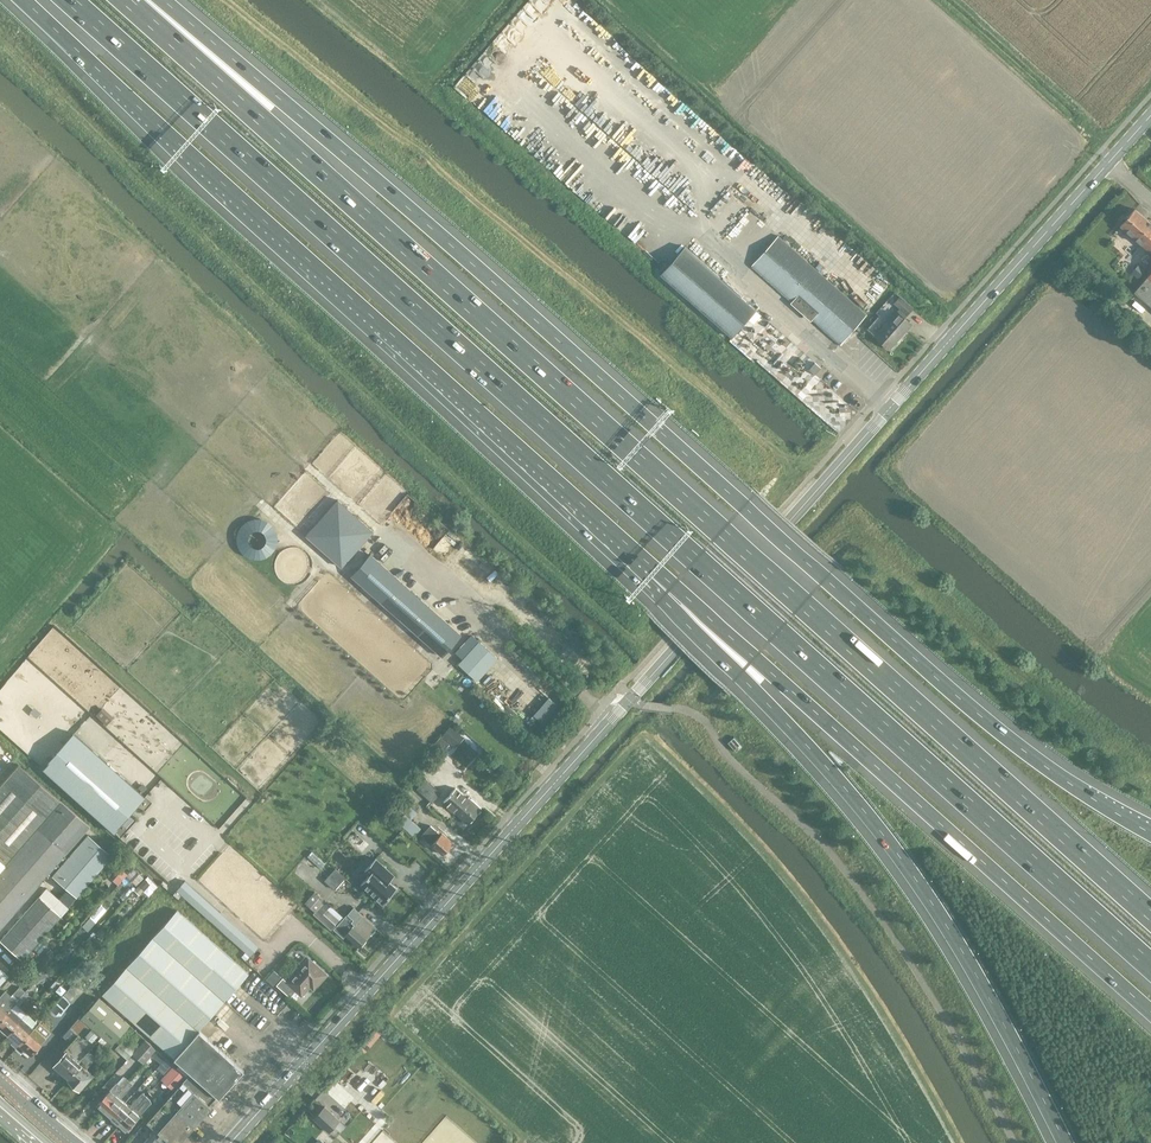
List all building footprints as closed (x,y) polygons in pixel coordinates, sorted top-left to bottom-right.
[(541,17),(552,0),(533,0),(527,8),(541,17)] [(625,222),(632,213),(613,201),(602,216),(638,241),(643,234),(625,222)] [(1127,218),(1123,217),(1120,221),(1121,225),(1120,226),(1150,252),(1150,223),(1135,209),(1127,218)] [(722,239),(736,252),(745,243),(731,230),(722,239)] [(840,345),(867,315),(779,236),(752,265),(840,345)] [(757,309),(685,246),(660,274),(732,337),(757,309)] [(1135,293),(1150,307),(1150,274),(1135,293)] [(911,325),(904,318),(913,308),(899,296),(893,303),(900,308),(875,336),(890,349),(911,325)] [(338,499),(306,535),(342,567),(374,531),(338,499)] [(277,520),(240,518),(239,555),(276,556),(277,520)] [(370,553),(351,575),(442,656),(462,635),(370,553)] [(463,657),(459,661),(477,679),(499,657),(473,632),(455,650),(463,657)] [(548,724),(563,708),(549,695),(534,712),(548,724)] [(101,707),(96,713),(107,723),(113,718),(101,707)] [(74,732),(42,768),(114,832),(145,796),(74,732)] [(740,747),(741,748),(743,746),(734,735),(726,742),(736,752),(739,750),(738,749),(740,747)] [(89,825),(18,763),(0,784),(0,927),(89,825)] [(419,785),(417,788),(432,802),(441,792),(426,778),(424,779),(422,777),(417,783),(419,785)] [(444,801),(462,818),(468,823),(482,808),(469,796),(467,799),(455,789),(444,801)] [(397,807),(405,813),(412,820),(418,813),(410,807),(416,800),(408,794),(397,807)] [(412,820),(405,813),(397,821),(414,836),(421,828),(412,820)] [(443,855),(453,844),(442,833),(440,835),(430,826),(421,836),(443,855)] [(75,896),(111,855),(87,834),(51,875),(75,896)] [(207,854),(197,865),(203,870),(212,859),(207,854)] [(369,874),(361,883),(383,903),(397,888),(389,881),(390,880),(394,876),(394,875),(376,858),(365,870),(369,874)] [(128,873),(138,883),(145,876),(135,866),(128,873)] [(112,877),(118,883),(129,873),(124,867),(112,877)] [(335,889),(345,878),(335,869),(325,880),(335,889)] [(149,894),(159,884),(148,874),(139,883),(149,894)] [(289,874),(281,883),(286,888),(294,878),(289,874)] [(185,880),(177,889),(213,921),(221,912),(185,880)] [(305,902),(315,912),(314,914),(331,929),(343,916),(326,900),(325,900),(315,891),(305,902)] [(21,960),(61,915),(39,896),(0,939),(0,941),(21,960)] [(376,928),(354,907),(348,914),(347,913),(344,917),(345,918),(335,929),(344,937),(346,935),(359,947),(376,928)] [(103,994),(175,1057),(191,1072),(188,1077),(191,1080),(196,1085),(216,1102),(220,1097),(244,1070),(200,1029),(249,974),(177,910),(103,994)] [(224,919),(218,925),(246,950),(251,943),(224,919)] [(52,958),(46,953),(34,968),(39,973),(52,958)] [(327,974),(308,958),(287,981),(283,977),(276,984),(290,997),(296,990),(302,995),(315,980),(318,983),(327,974)] [(269,964),(263,972),(275,983),(282,976),(269,964)] [(0,968),(0,984),(8,975),(0,968)] [(25,991),(19,986),(11,995),(5,990),(0,995),(0,1019),(25,991)] [(0,1019),(0,1028),(7,1035),(27,1013),(26,1012),(25,1013),(18,1006),(28,994),(25,991),(0,1019)] [(62,994),(48,1010),(57,1018),(71,1002),(62,994)] [(88,1051),(89,1050),(97,1041),(107,1050),(130,1024),(99,996),(80,1016),(62,1035),(70,1042),(63,1049),(66,1052),(54,1065),(69,1079),(82,1065),(91,1054),(88,1051)] [(27,1013),(7,1035),(19,1045),(44,1017),(41,1014),(35,1020),(27,1013)] [(44,1017),(19,1045),(30,1055),(45,1039),(46,1038),(45,1037),(48,1033),(43,1029),(49,1022),(44,1017)] [(157,1049),(144,1038),(137,1046),(137,1047),(135,1049),(132,1053),(144,1064),(152,1055),(157,1049)] [(124,1039),(116,1049),(127,1059),(132,1053),(135,1049),(124,1039)] [(157,1049),(152,1055),(161,1062),(166,1057),(157,1049)] [(82,1065),(69,1079),(69,1080),(80,1090),(93,1076),(86,1069),(97,1057),(89,1050),(88,1051),(91,1054),(82,1065)] [(161,1062),(158,1066),(165,1073),(173,1064),(166,1057),(161,1062)] [(165,1073),(160,1078),(175,1091),(188,1077),(173,1064),(165,1073)] [(211,1107),(216,1102),(196,1085),(191,1080),(188,1077),(175,1091),(147,1122),(155,1130),(144,1142),(179,1142),(211,1107)] [(97,1105),(104,1112),(118,1097),(116,1096),(130,1081),(129,1081),(126,1078),(120,1085),(117,1082),(97,1105)] [(118,1097),(104,1112),(112,1118),(126,1102),(121,1098),(134,1084),(130,1081),(116,1096),(118,1097)] [(132,1109),(119,1124),(126,1131),(147,1107),(149,1105),(157,1096),(158,1092),(154,1088),(147,1096),(133,1111),(132,1109)] [(126,1102),(112,1118),(119,1124),(132,1109),(133,1111),(147,1096),(143,1092),(130,1106),(126,1102)] [(329,1132),(340,1120),(325,1106),(314,1118),(329,1132)]
